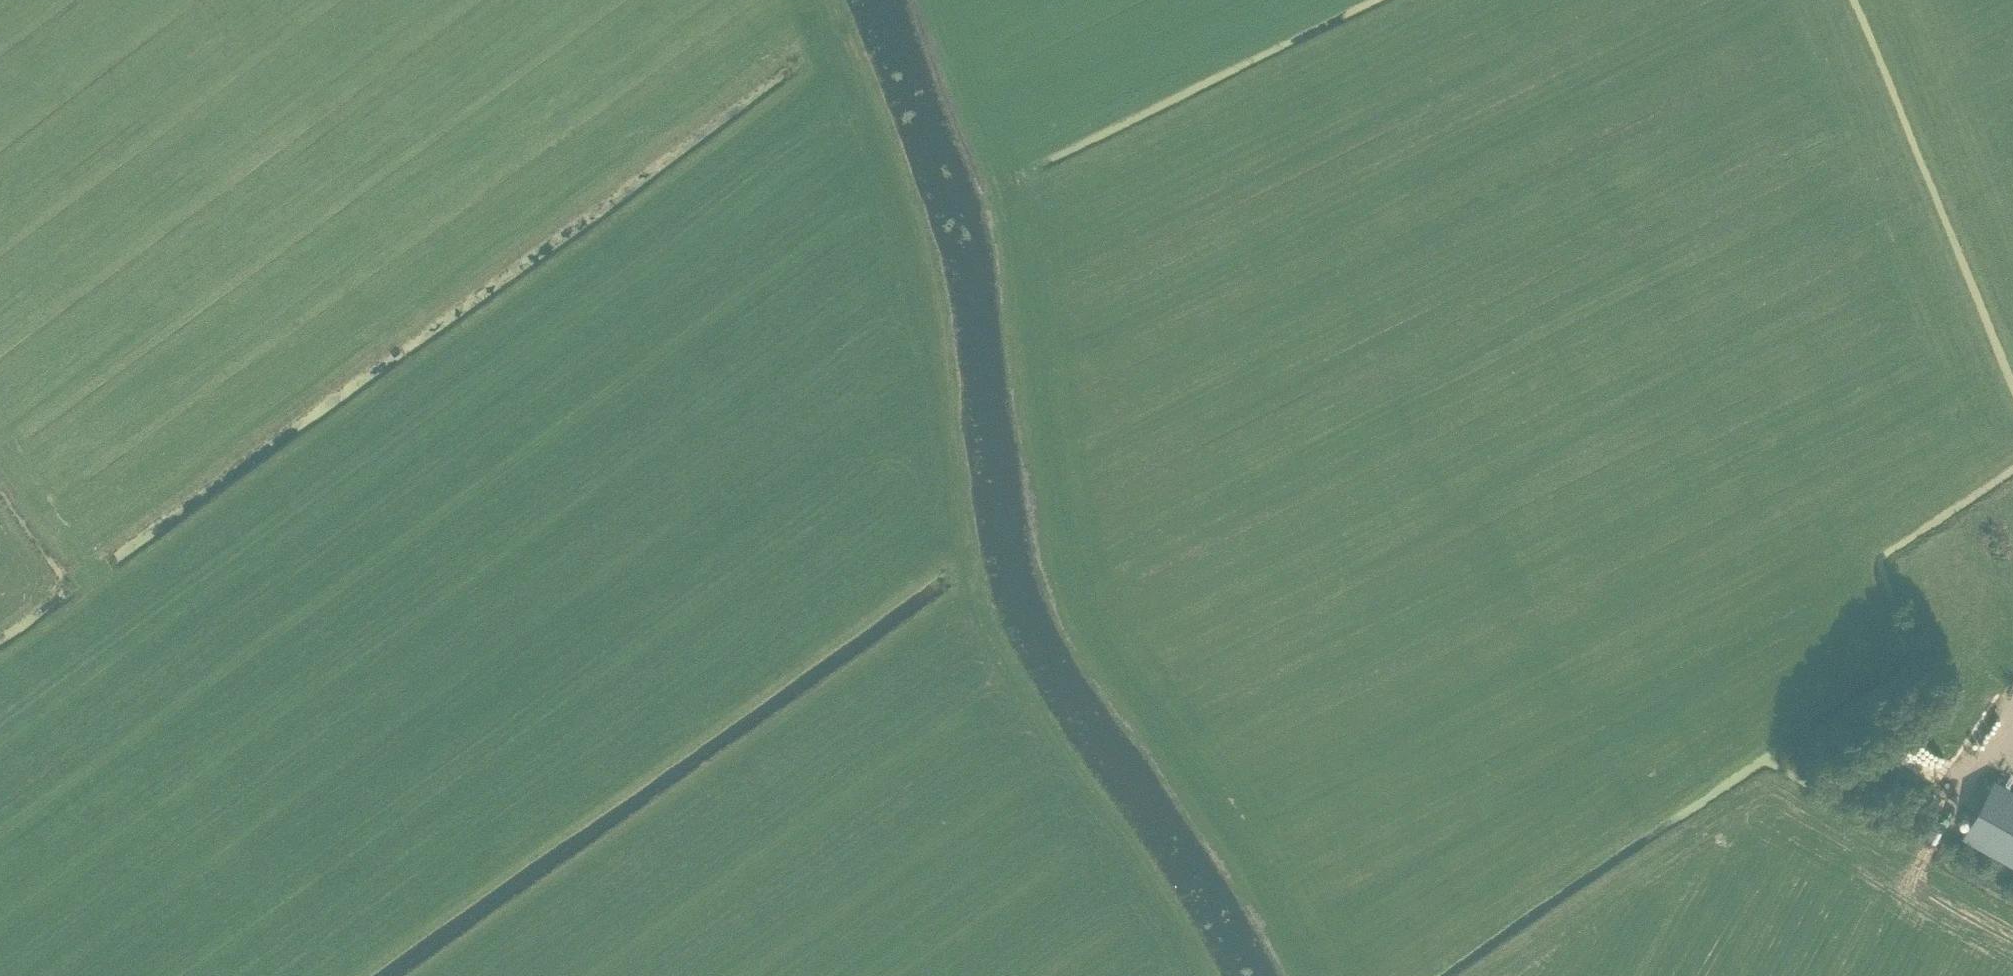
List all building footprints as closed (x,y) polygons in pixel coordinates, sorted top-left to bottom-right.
[(1994,780),(1962,836),(2012,865),(2012,791),(1994,780)]
